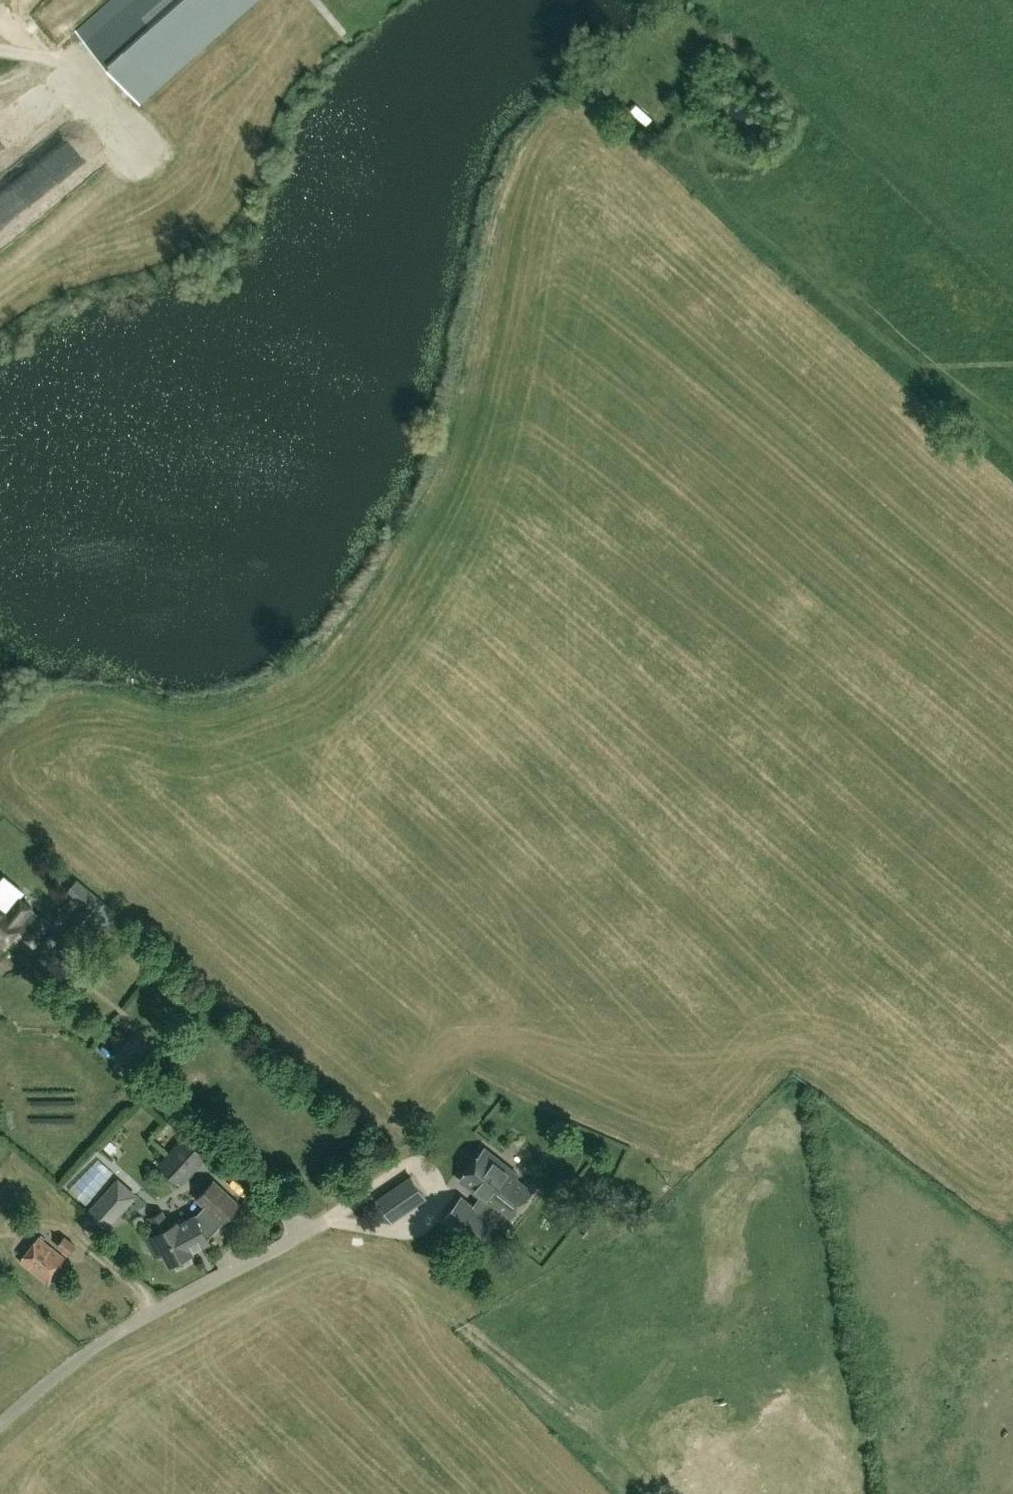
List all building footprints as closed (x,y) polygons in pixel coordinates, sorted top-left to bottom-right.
[(116,75),(141,103),(256,0),(114,0),(78,32),(116,75)] [(19,897),(25,890),(6,874),(0,880),(0,943),(4,946),(17,930),(36,946),(52,928),(33,911),(35,910),(19,897)] [(95,894),(75,919),(87,929),(100,913),(99,912),(106,903),(95,894)] [(207,1156),(184,1136),(159,1164),(182,1185),(207,1156)] [(506,1166),(485,1148),(460,1180),(481,1196),(472,1208),(485,1218),(496,1203),(512,1216),(532,1191),(515,1178),(518,1175),(517,1174),(514,1177),(504,1169),(506,1166)] [(188,1255),(193,1253),(192,1251),(210,1242),(208,1238),(223,1223),(240,1205),(214,1180),(197,1198),(204,1206),(196,1216),(178,1225),(177,1223),(171,1226),(163,1211),(151,1216),(159,1232),(152,1236),(159,1251),(162,1249),(170,1264),(175,1262),(178,1267),(191,1261),(188,1255)] [(392,1192),(379,1200),(394,1222),(406,1213),(392,1192)] [(106,1230),(120,1213),(103,1198),(88,1214),(106,1230)] [(64,1236),(57,1246),(66,1255),(76,1245),(64,1236)] [(46,1283),(65,1260),(38,1239),(20,1262),(46,1283)]
